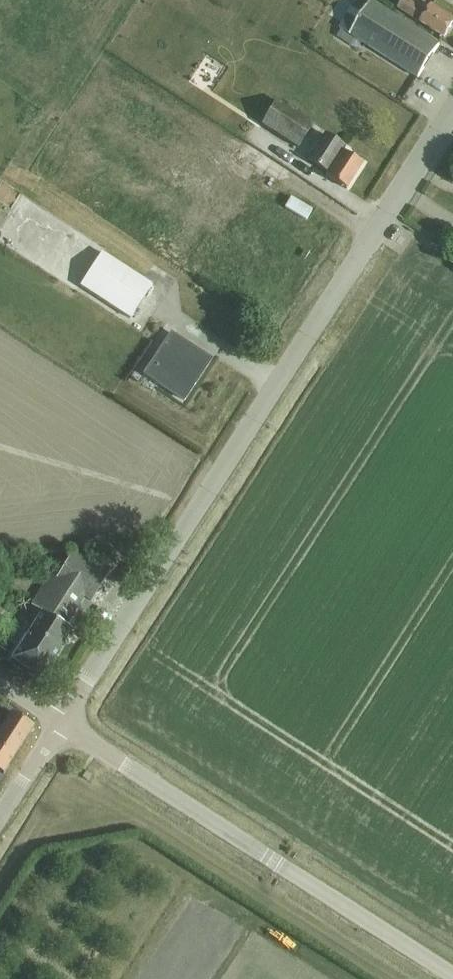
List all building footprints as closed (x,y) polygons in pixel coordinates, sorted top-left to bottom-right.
[(339,28),(418,78),(440,44),(371,0),(357,0),(339,28)] [(452,24),(452,18),(433,6),(429,12),(409,0),(404,0),(399,8),(423,23),(422,24),(445,38),(452,24)] [(278,102),(262,125),(298,148),(313,124),(278,102)] [(347,190),(364,163),(343,151),(346,147),(324,134),(309,160),(328,172),(325,176),(347,190)] [(225,161),(220,169),(239,182),(245,174),(225,161)] [(101,253),(79,286),(129,318),(151,285),(101,253)] [(184,400),(210,360),(172,335),(163,350),(175,358),(158,383),(184,400)] [(45,674),(72,631),(65,627),(83,595),(90,598),(106,570),(70,549),(54,578),(51,576),(27,619),(35,624),(13,659),(38,675),(45,674)] [(34,726),(13,712),(0,731),(0,772),(4,774),(15,757),(14,757),(34,726)]
